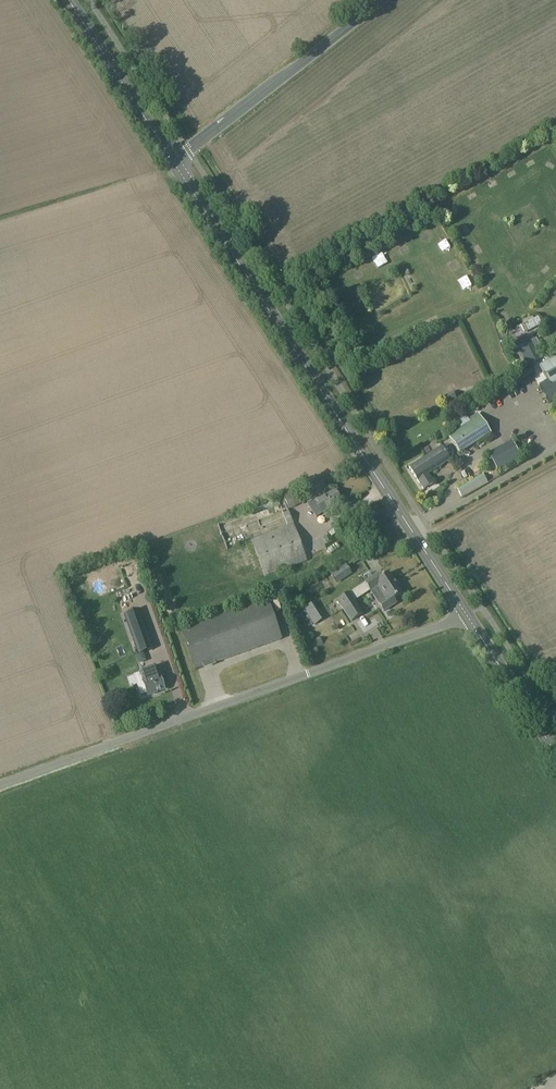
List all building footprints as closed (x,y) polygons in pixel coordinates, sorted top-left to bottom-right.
[(541,325),(538,318),(524,325),(527,332),(541,325)] [(528,367),(543,358),(529,335),(514,343),(528,367)] [(540,367),(551,386),(555,383),(555,357),(540,367)] [(555,400),(555,383),(551,386),(547,380),(539,385),(549,404),(555,400)] [(442,398),(446,405),(453,402),(456,399),(452,392),(442,398)] [(478,413),(445,434),(459,455),(491,434),(478,413)] [(512,442),(488,455),(490,459),(486,461),(489,467),(493,465),(497,471),(521,459),(512,442)] [(428,475),(450,460),(441,448),(410,468),(424,490),(434,483),(428,475)] [(462,498),(488,484),(482,474),(456,488),(462,498)] [(307,505),(316,518),(341,501),(334,491),(324,497),(323,495),(314,501),(314,500),(307,505)] [(302,503),(298,496),(297,492),(283,498),(289,510),(302,504),(302,503)] [(294,527),(294,525),(293,525),(289,514),(283,516),(288,529),(251,542),(264,577),(307,562),(294,527)] [(330,544),(338,538),(336,534),(328,540),(330,544)] [(325,557),(328,561),(337,555),(334,550),(325,557)] [(377,574),(365,583),(370,591),(375,588),(383,600),(378,603),(384,612),(396,603),(394,599),(402,594),(388,573),(380,579),(377,574)] [(349,593),(338,601),(352,622),(362,614),(349,593)] [(281,640),(266,599),(181,630),(195,671),(281,640)] [(314,603),(304,609),(314,625),(324,618),(314,603)] [(148,634),(147,631),(140,610),(124,615),(132,636),(133,639),(138,655),(154,649),(148,634)] [(114,675),(153,661),(149,651),(138,656),(136,652),(109,662),(114,675)] [(163,690),(159,678),(163,676),(160,667),(136,675),(139,685),(144,684),(148,695),(163,690)] [(148,705),(166,698),(164,693),(146,699),(148,705)]
